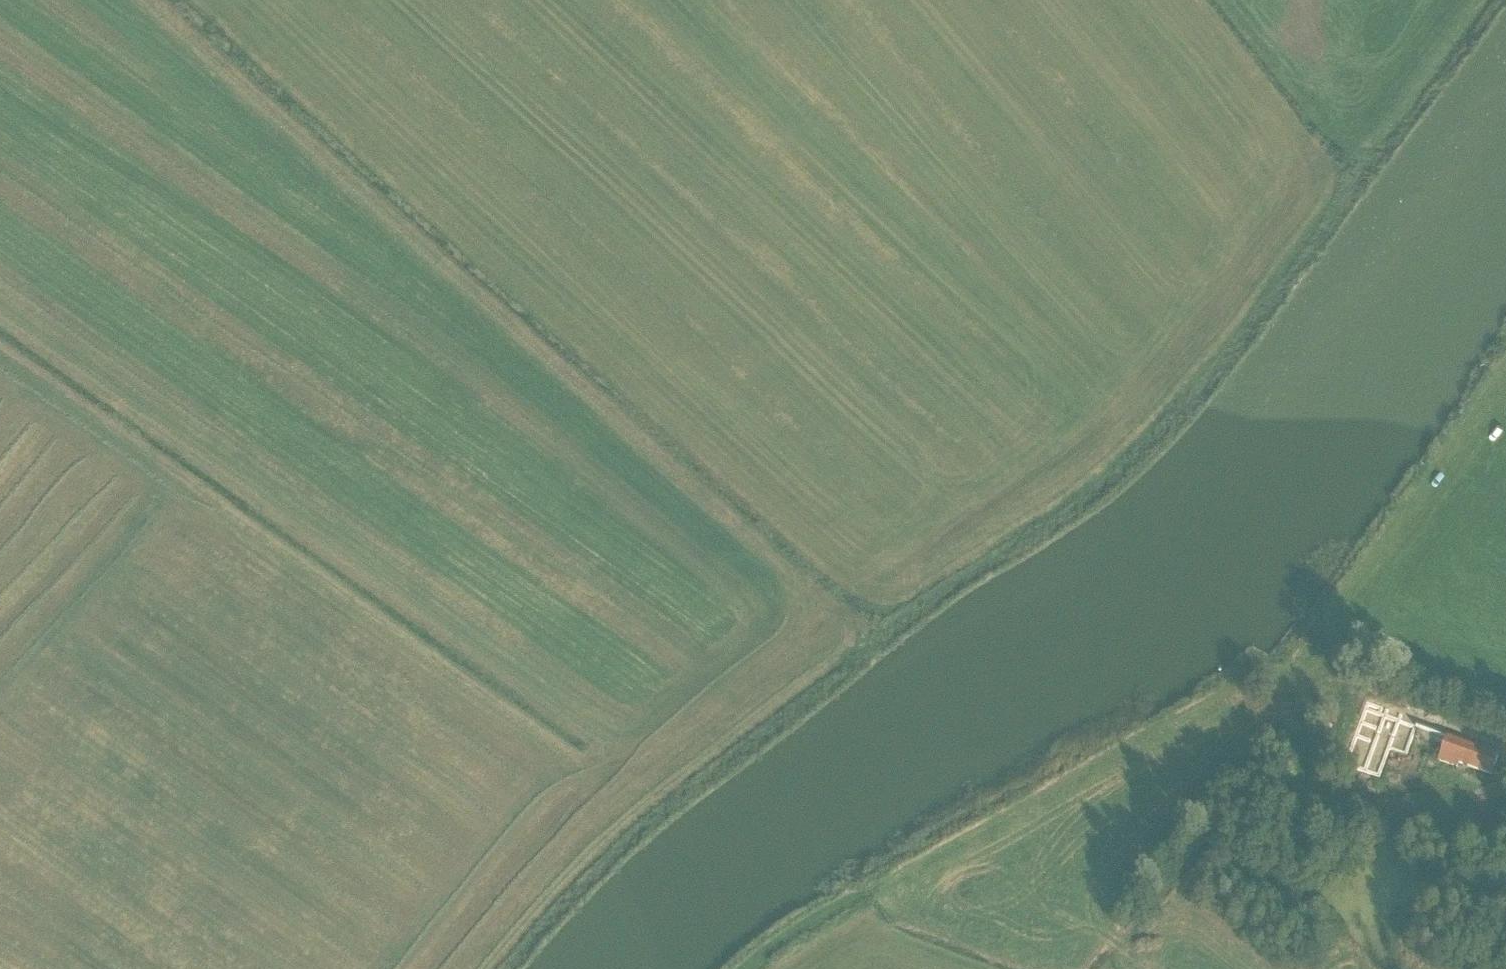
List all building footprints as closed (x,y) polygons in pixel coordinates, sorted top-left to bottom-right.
[(1346,762),(1379,774),(1390,746),(1406,752),(1417,725),(1380,712),(1382,706),(1368,701),(1346,762)] [(1492,773),(1499,754),(1447,735),(1439,759),(1458,766),(1460,762),(1492,773)]
